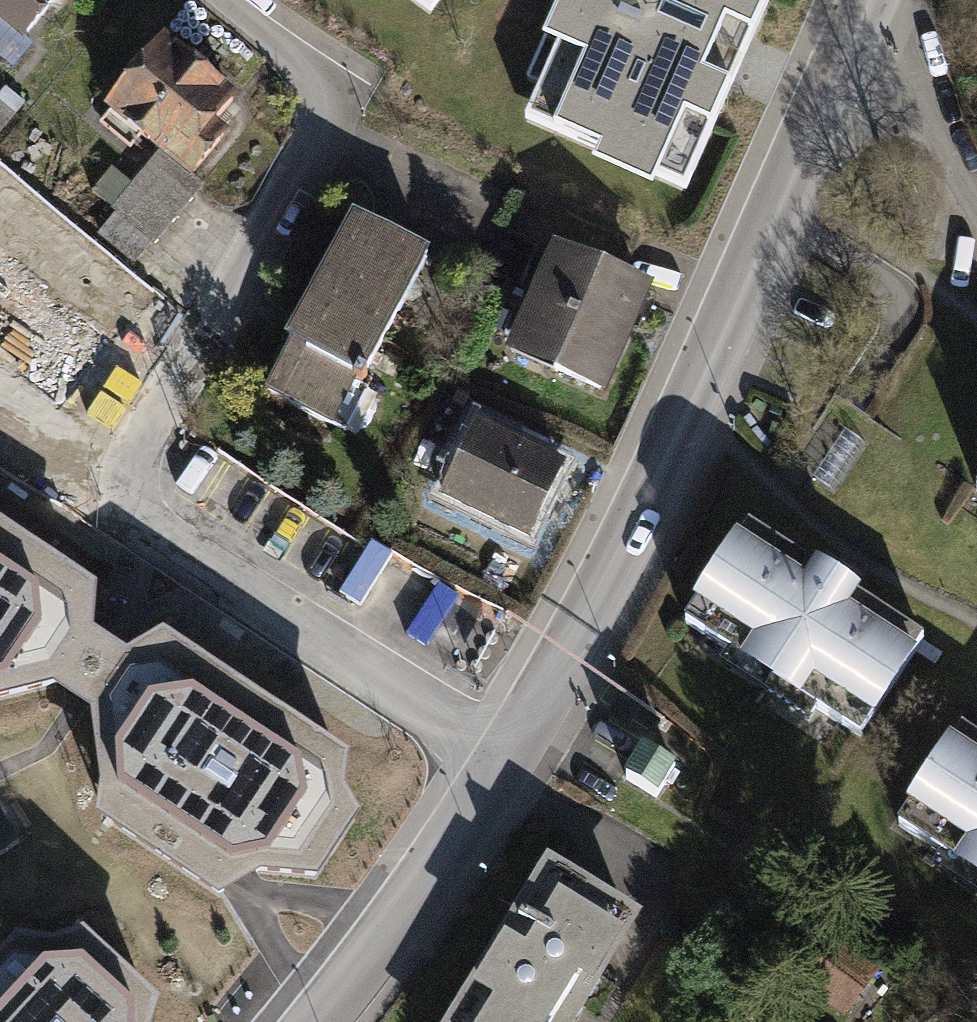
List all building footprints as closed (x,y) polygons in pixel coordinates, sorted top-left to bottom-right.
[(25,39),(31,33),(57,0),(0,0),(0,18),(25,39)] [(395,14),(406,0),(377,0),(395,14)] [(431,17),(443,0),(409,0),(431,17)] [(528,79),(545,86),(530,122),(603,155),(597,170),(650,194),(657,179),(688,192),(773,0),(563,0),(528,79)] [(31,33),(25,39),(0,18),(0,69),(11,78),(42,41),(31,33)] [(258,102),(175,36),(108,120),(139,145),(148,134),(167,148),(140,181),(119,165),(100,189),(122,207),(105,227),(148,262),(212,182),(200,173),(258,102)] [(430,258),(360,221),(267,394),(338,432),(430,258)] [(143,335),(0,223),(0,366),(74,423),(143,335)] [(651,295),(556,253),(509,359),(604,401),(651,295)] [(566,470),(482,430),(447,504),(531,544),(566,470)] [(62,695),(82,667),(101,638),(103,594),(0,527),(0,711),(62,695)] [(921,644),(748,533),(686,629),(860,740),(921,644)] [(123,653),(101,638),(82,667),(62,695),(69,700),(86,710),(98,718),(116,689),(135,661),(123,653)] [(358,764),(170,640),(135,661),(116,689),(98,718),(107,792),(104,826),(228,908),(250,896),(265,887),(271,884),(323,886),(367,824),(354,801),(358,764)] [(973,720),(909,816),(976,860),(976,723),(973,720)] [(681,771),(645,750),(629,779),(665,799),(681,771)] [(650,908),(557,850),(450,1021),(578,1021),(650,908)] [(844,1001),(885,953),(850,923),(809,972),(844,1001)] [(91,940),(60,952),(22,947),(0,970),(0,1021),(166,1021),(169,1010),(91,940)]
